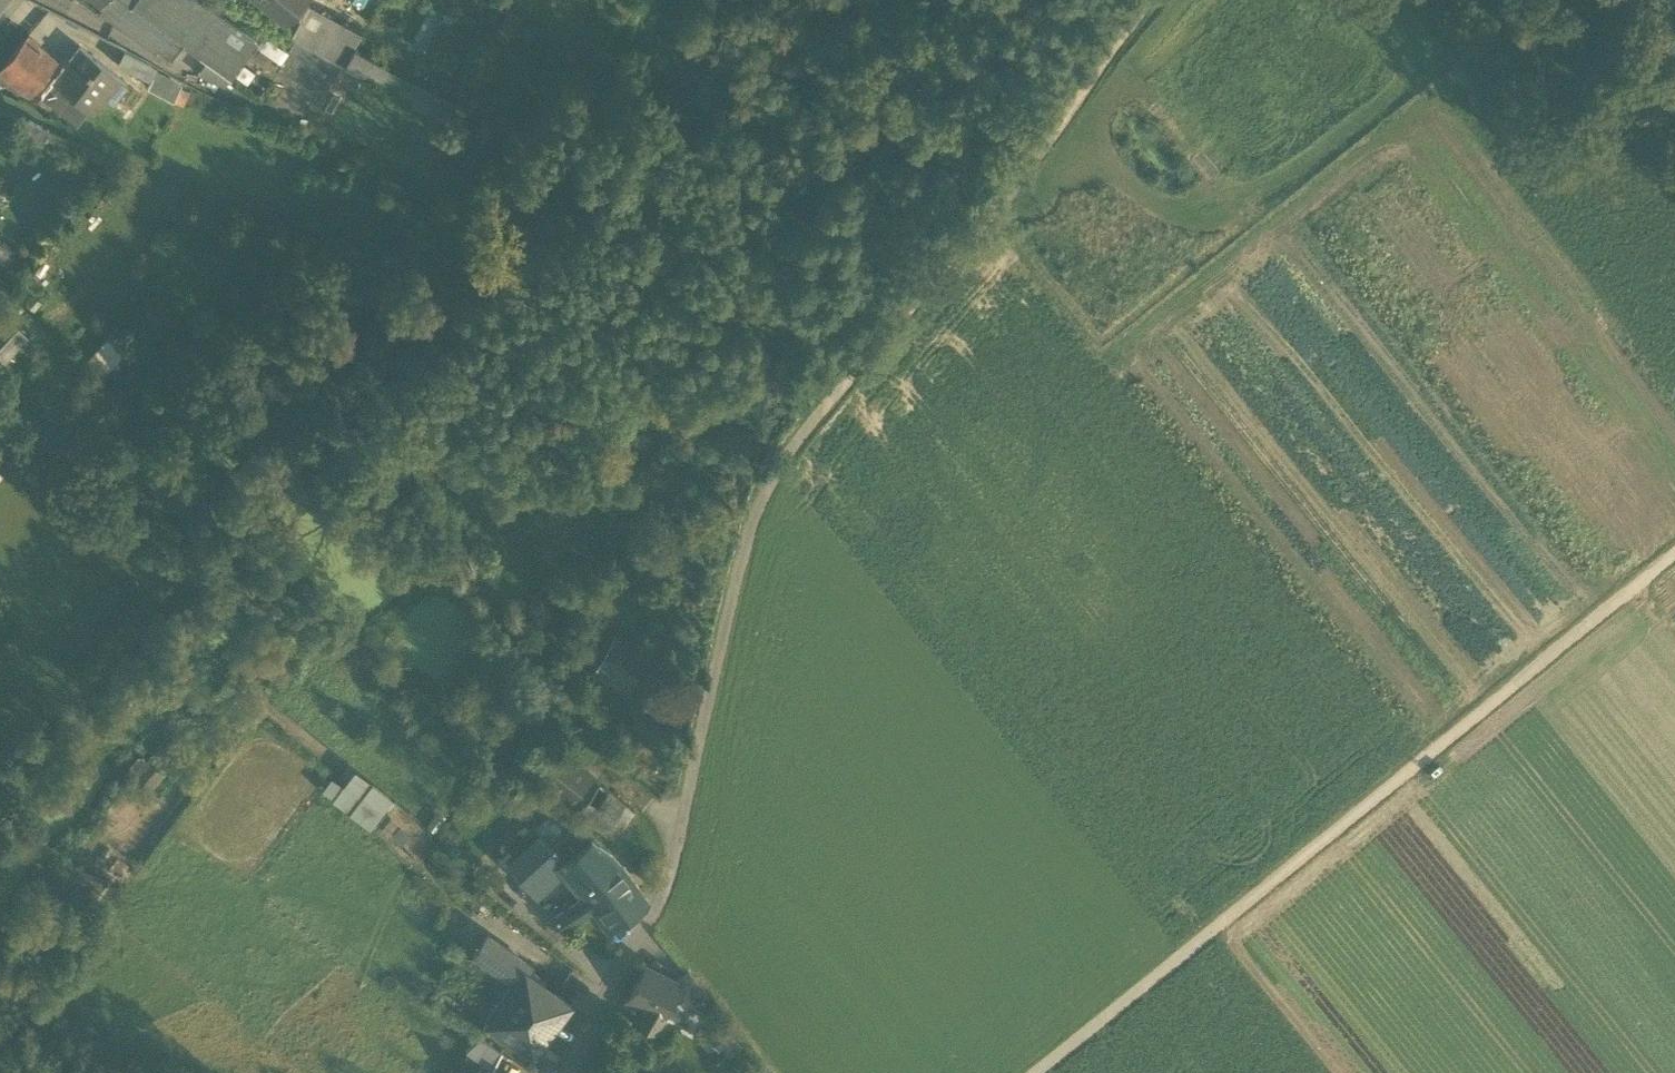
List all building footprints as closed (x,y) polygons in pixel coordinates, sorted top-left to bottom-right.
[(97,11),(105,0),(82,0),(97,11)] [(230,75),(256,37),(202,0),(105,0),(97,11),(155,52),(158,49),(170,58),(182,41),(207,59),(230,75)] [(284,20),(301,0),(259,0),(284,20)] [(442,12),(430,5),(410,43),(422,49),(442,12)] [(291,36),(294,37),(341,63),(344,64),(353,47),(360,34),(307,6),(301,17),(300,16),(299,18),(300,19),(291,36)] [(287,49),(264,34),(256,45),(279,60),(280,60),(287,49)] [(29,97),(57,62),(28,36),(0,70),(0,73),(29,97)] [(334,75),(341,63),(294,37),(287,49),(276,70),(300,82),(305,73),(318,80),(328,86),(334,75)] [(279,60),(256,45),(250,54),(273,69),(279,60)] [(53,81),(88,109),(100,94),(105,98),(105,97),(120,78),(80,47),(53,81)] [(452,100),(353,47),(344,64),(362,74),(441,117),(452,100)] [(117,65),(143,78),(150,64),(125,51),(117,65)] [(198,72),(224,85),(230,75),(207,59),(198,72)] [(341,63),(334,75),(355,86),(362,74),(344,64),(341,63)] [(157,67),(150,64),(143,78),(150,81),(154,73),(157,67)] [(173,100),(173,99),(180,86),(154,73),(150,81),(147,87),(173,100)] [(305,73),(300,82),(313,90),(318,80),(305,73)] [(128,84),(120,78),(105,97),(113,103),(128,84)] [(88,109),(53,81),(41,96),(77,123),(88,109)] [(188,90),(180,86),(173,99),(181,103),(188,90)] [(15,131),(42,144),(48,129),(21,117),(15,131)] [(0,338),(0,362),(3,365),(29,341),(13,325),(0,338)] [(138,346),(117,328),(90,358),(111,377),(138,346)] [(634,698),(633,690),(618,682),(621,676),(607,668),(622,642),(615,632),(591,674),(634,698)] [(615,632),(622,642),(651,658),(633,690),(634,698),(658,655),(615,632)] [(618,682),(633,690),(651,658),(622,642),(607,668),(621,676),(618,682)] [(142,756),(127,775),(148,793),(164,775),(142,756)] [(565,796),(576,805),(597,779),(571,758),(550,784),(558,790),(558,791),(556,793),(563,799),(565,796)] [(353,772),(329,802),(367,831),(390,801),(353,772)] [(624,800),(597,779),(576,805),(603,827),(624,800)] [(633,808),(624,800),(603,827),(612,834),(633,808)] [(508,864),(537,895),(564,870),(557,861),(563,857),(541,834),(508,864)] [(564,870),(579,888),(618,860),(609,851),(591,837),(563,857),(557,861),(564,870)] [(593,907),(607,929),(647,903),(629,870),(618,860),(579,888),(584,894),(585,893),(593,907)] [(554,915),(563,928),(593,907),(585,893),(584,894),(554,915)] [(472,954),(516,986),(525,973),(526,973),(531,966),(487,934),(472,954)] [(637,1024),(656,1035),(679,994),(684,985),(674,979),(648,965),(629,998),(647,1008),(637,1024)] [(679,994),(694,1003),(690,1009),(701,1015),(711,997),(688,968),(674,979),(684,985),(679,994)] [(487,1025),(532,1057),(570,1005),(526,973),(525,973),(516,986),(487,1025)] [(723,1024),(707,1037),(718,1051),(727,1043),(734,1051),(741,1046),(723,1024)] [(465,1051),(491,1072),(500,1051),(480,1036),(465,1051)]
